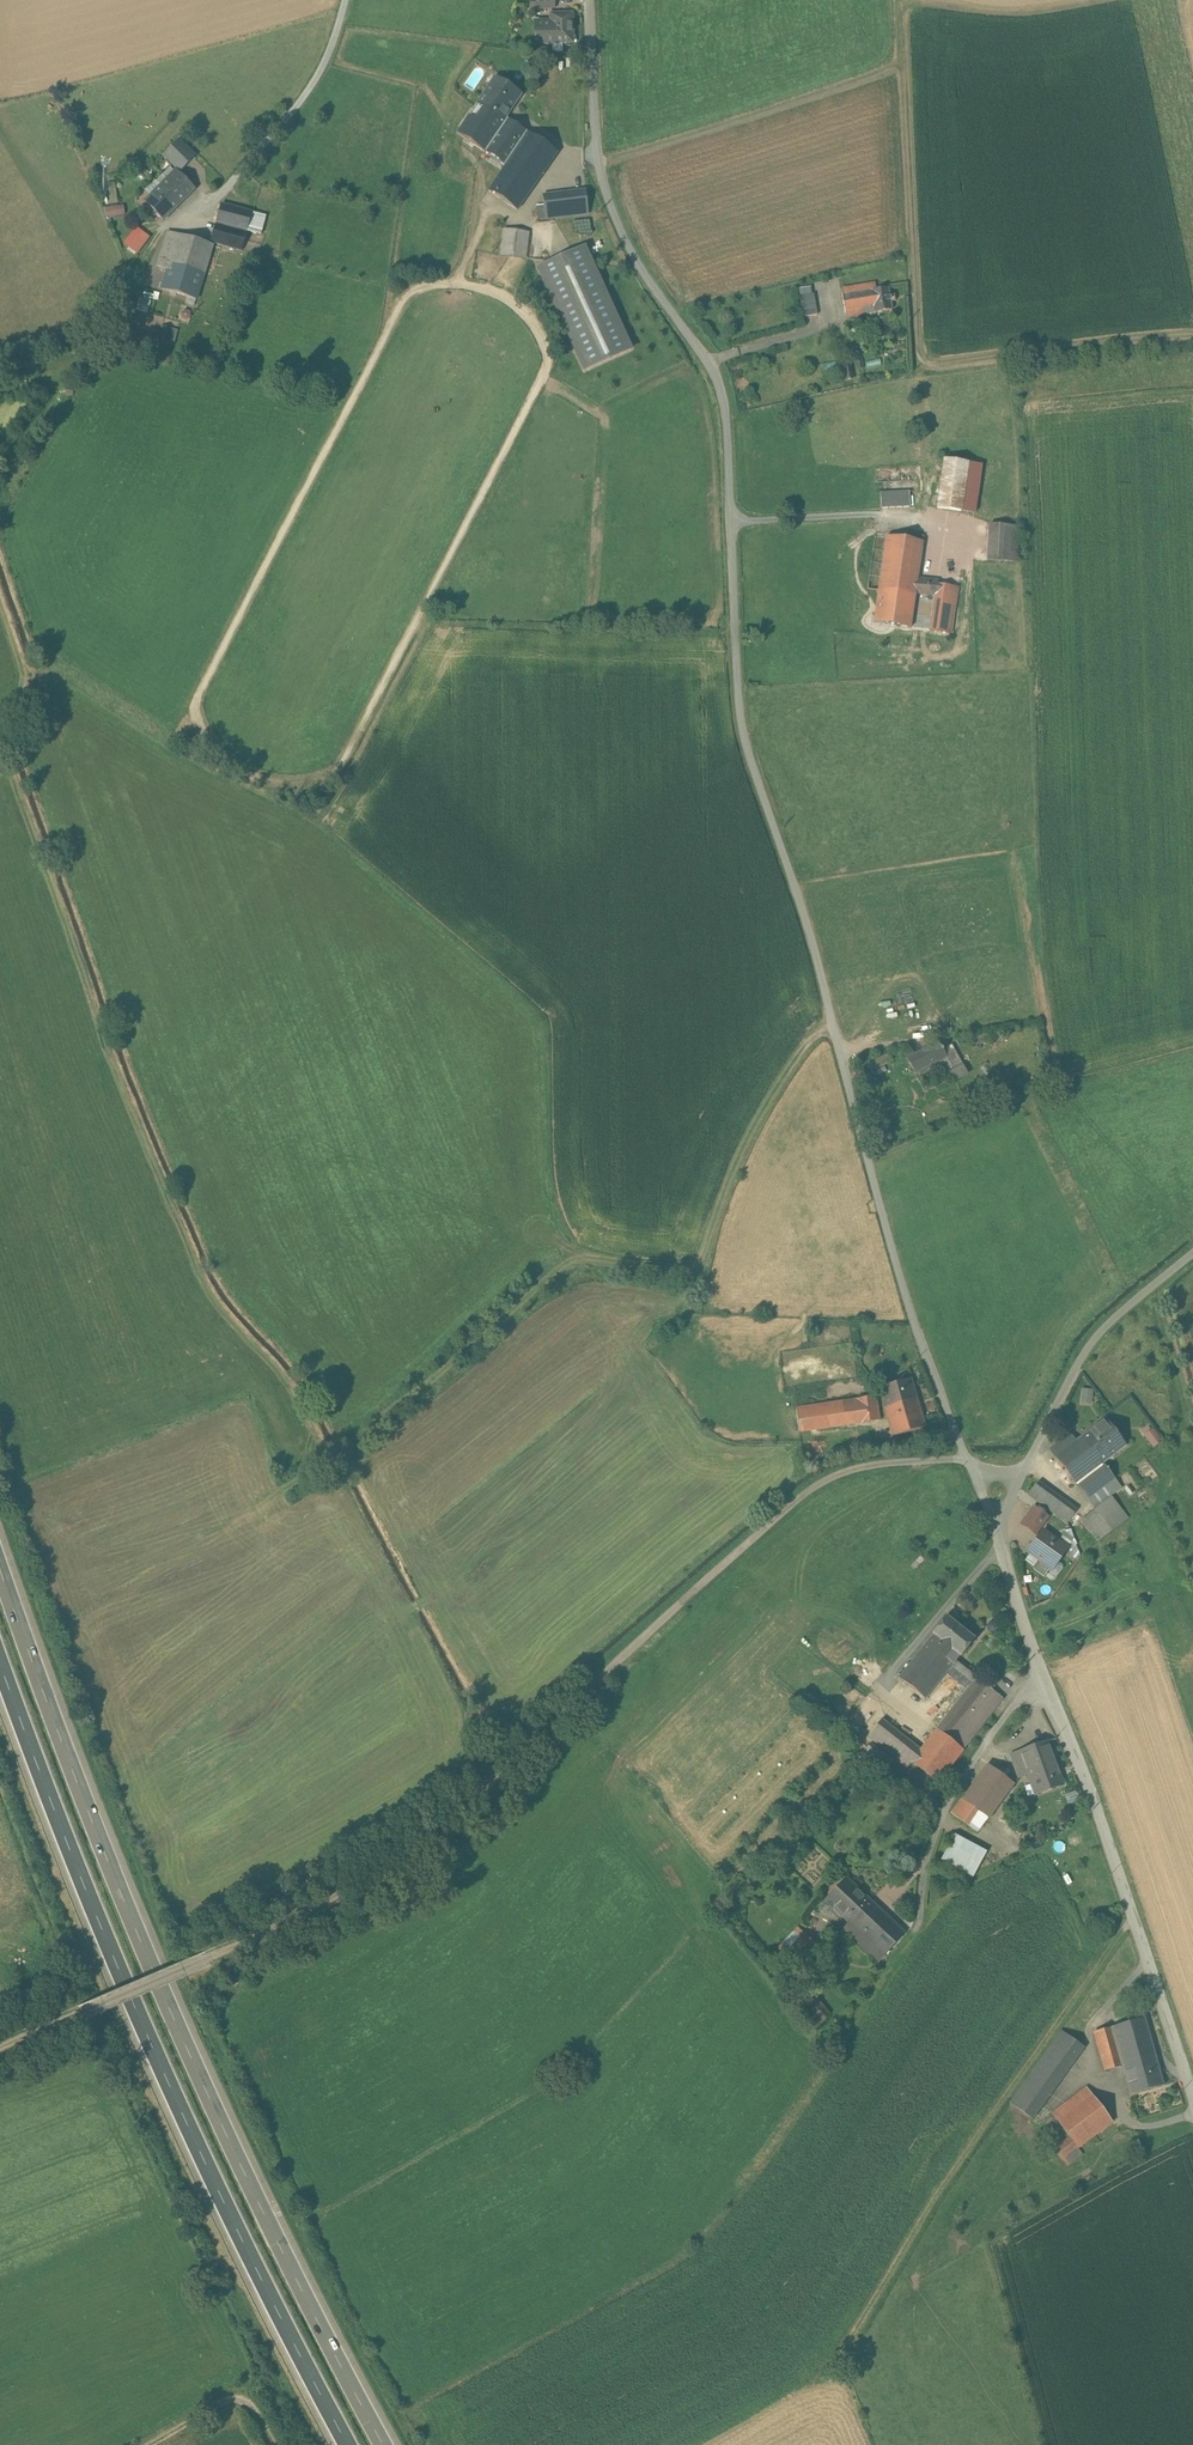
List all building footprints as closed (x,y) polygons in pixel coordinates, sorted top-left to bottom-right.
[(530,9),(555,8),(555,0),(529,0),(530,9)] [(572,14),(550,14),(551,24),(535,25),(536,43),(573,42),(572,14)] [(496,77),(487,89),(457,133),(484,151),(506,118),(522,94),(496,77)] [(506,118),(484,151),(506,166),(528,133),(506,118)] [(506,166),(489,191),(517,210),(557,153),(528,133),(506,166)] [(165,155),(180,171),(195,157),(179,141),(165,155)] [(176,172),(147,202),(164,218),(194,189),(176,172)] [(585,190),(542,195),(545,220),(587,215),(585,190)] [(221,204),(211,243),(214,244),(233,249),(243,252),(248,232),(261,235),(265,216),(253,214),(253,212),(221,204)] [(107,219),(125,215),(123,206),(106,209),(107,219)] [(136,228),(124,245),(137,254),(149,238),(136,228)] [(529,232),(504,230),(501,256),(526,258),(529,232)] [(167,270),(161,290),(197,300),(214,244),(211,243),(210,244),(168,232),(157,267),(167,270)] [(585,247),(538,269),(584,370),(631,349),(585,247)] [(870,284),(841,289),(846,318),(862,315),(861,308),(874,306),(872,291),(875,290),(874,283),(870,283),(870,284)] [(814,286),(800,287),(802,316),(816,315),(814,286)] [(875,290),(872,291),(874,306),(875,313),(892,310),(890,302),(895,301),(894,295),(889,296),(888,288),(875,290)] [(141,295),(138,309),(149,311),(152,297),(141,295)] [(178,331),(162,327),(159,340),(174,344),(178,331)] [(982,464),(944,459),(938,508),(975,513),(982,464)] [(902,490),(901,482),(884,483),(884,491),(902,490)] [(881,494),(882,507),(908,506),(907,492),(881,494)] [(1022,526),(990,524),(988,561),(1019,563),(1022,526)] [(924,543),(888,537),(876,621),(912,626),(917,592),(919,577),(924,543)] [(940,580),(919,577),(917,592),(935,595),(930,630),(951,634),(958,587),(939,585),(940,580)] [(964,1063),(953,1045),(951,1041),(941,1047),(941,1048),(943,1047),(944,1049),(943,1050),(947,1057),(953,1069),(964,1063)] [(938,1042),(915,1055),(913,1052),(905,1056),(916,1074),(947,1057),(943,1050),(944,1049),(943,1047),(941,1048),(941,1047),(938,1042)] [(887,1046),(865,1059),(870,1070),(885,1061),(892,1057),(887,1046)] [(953,1069),(949,1071),(954,1080),(969,1072),(964,1063),(953,1069)] [(914,1376),(882,1387),(896,1427),(888,1430),(893,1441),(917,1433),(933,1428),(914,1376)] [(1083,1387),(1081,1403),(1092,1404),(1094,1389),(1083,1387)] [(881,1395),(829,1403),(833,1427),(884,1419),(881,1395)] [(829,1403),(796,1408),(799,1431),(833,1427),(829,1403)] [(1105,1419),(1082,1437),(1103,1463),(1126,1446),(1105,1419)] [(1154,1447),(1163,1441),(1153,1427),(1144,1433),(1154,1447)] [(1070,1434),(1049,1449),(1055,1457),(1076,1441),(1070,1434)] [(1076,1441),(1055,1457),(1076,1484),(1094,1507),(1121,1487),(1103,1463),(1082,1437),(1076,1441)] [(1029,1494),(1068,1523),(1077,1510),(1038,1481),(1029,1494)] [(1112,1497),(1096,1509),(1105,1521),(1090,1533),(1097,1541),(1128,1517),(1112,1497)] [(1035,1507),(1022,1524),(1035,1534),(1047,1516),(1035,1507)] [(1096,1509),(1080,1520),(1090,1533),(1105,1521),(1096,1509)] [(1067,1548),(1043,1531),(1028,1551),(1040,1560),(1051,1568),(1052,1569),(1067,1548)] [(1051,1568),(1040,1560),(1035,1568),(1046,1576),(1051,1568)] [(974,1639),(946,1616),(932,1634),(933,1635),(959,1656),(960,1657),(974,1639)] [(933,1635),(924,1646),(899,1678),(925,1699),(946,1673),(955,1661),(959,1656),(933,1635)] [(1003,1698),(958,1662),(957,1663),(955,1661),(946,1673),(964,1687),(959,1693),(963,1696),(961,1699),(937,1729),(963,1750),(1003,1698)] [(882,1719),(870,1711),(857,1728),(868,1737),(882,1719)] [(920,1750),(882,1719),(868,1737),(872,1739),(883,1748),(907,1767),(912,1762),(911,1761),(920,1750)] [(920,1750),(911,1761),(912,1762),(938,1782),(963,1750),(937,1729),(936,1730),(920,1750)] [(883,1748),(872,1739),(865,1748),(876,1757),(883,1748)] [(1024,1757),(1031,1782),(1062,1774),(1055,1749),(1024,1757)] [(1031,1782),(1024,1757),(1015,1760),(1021,1785),(1031,1782)] [(1012,1782),(985,1763),(952,1811),(975,1828),(1012,1782)] [(1062,1774),(1031,1782),(1037,1807),(1052,1804),(1068,1800),(1062,1774)] [(987,1852),(955,1834),(941,1860),(973,1877),(987,1852)] [(846,1877),(825,1899),(849,1922),(853,1926),(873,1903),(846,1877)] [(873,1903),(853,1926),(864,1935),(885,1956),(905,1933),(873,1903)] [(853,1926),(849,1922),(843,1929),(857,1942),(864,1935),(853,1926)] [(798,1927),(778,1948),(796,1965),(816,1944),(798,1927)] [(885,1956),(864,1935),(857,1942),(879,1963),(885,1956)] [(1145,2018),(1112,2027),(1123,2066),(1131,2094),(1164,2085),(1145,2018)] [(1123,2066),(1112,2027),(1095,2032),(1106,2071),(1123,2066)] [(1059,2030),(1016,2091),(1029,2101),(1034,2095),(1033,2094),(1072,2038),(1059,2030)] [(1084,2047),(1072,2038),(1033,2094),(1034,2095),(1029,2101),(1040,2109),(1068,2070),(1084,2047)] [(1087,2088),(1069,2101),(1053,2113),(1058,2120),(1057,2121),(1070,2138),(1078,2148),(1112,2122),(1087,2088)] [(1070,2138),(1055,2149),(1062,2159),(1078,2148),(1070,2138)]
